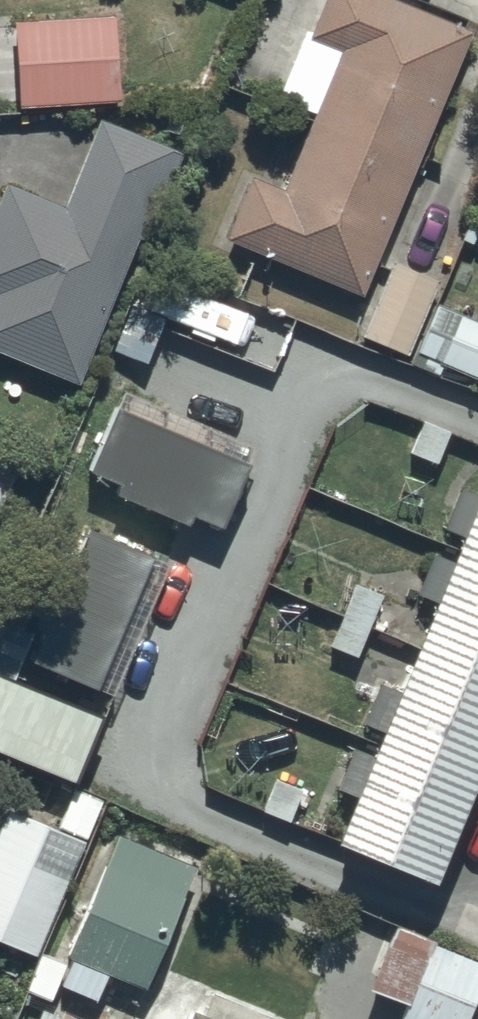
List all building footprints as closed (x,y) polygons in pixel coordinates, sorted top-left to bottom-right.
[(468,21),(419,0),(320,0),(311,22),(303,18),(274,90),(310,104),(279,181),(250,169),(226,229),(361,284),(468,21)] [(114,6),(11,11),(17,97),(119,90),(114,6)] [(96,108),(60,195),(4,171),(0,181),(0,341),(77,374),(135,235),(142,238),(182,144),(96,108)] [(393,252),(360,325),(409,344),(439,270),(393,252)] [(437,295),(416,343),(477,369),(477,312),(437,295)] [(469,483),(460,479),(445,517),(455,521),(446,546),(433,540),(416,584),(428,588),(400,657),(386,651),(362,713),(374,718),(364,743),(352,738),(334,782),(345,786),(330,824),(431,864),(454,806),(465,810),(477,776),(477,464),(469,483)] [(102,794),(73,782),(57,820),(6,799),(0,813),(0,935),(37,950),(102,794)] [(194,857),(117,824),(65,946),(71,949),(58,980),(92,994),(106,961),(143,977),(194,857)] [(368,976),(407,992),(400,1009),(425,1018),(463,1018),(477,982),(477,954),(431,934),(432,931),(395,916),(368,976)] [(39,999),(31,1018),(86,1018),(39,999)] [(192,999),(185,1018),(240,1018),(192,999)]
